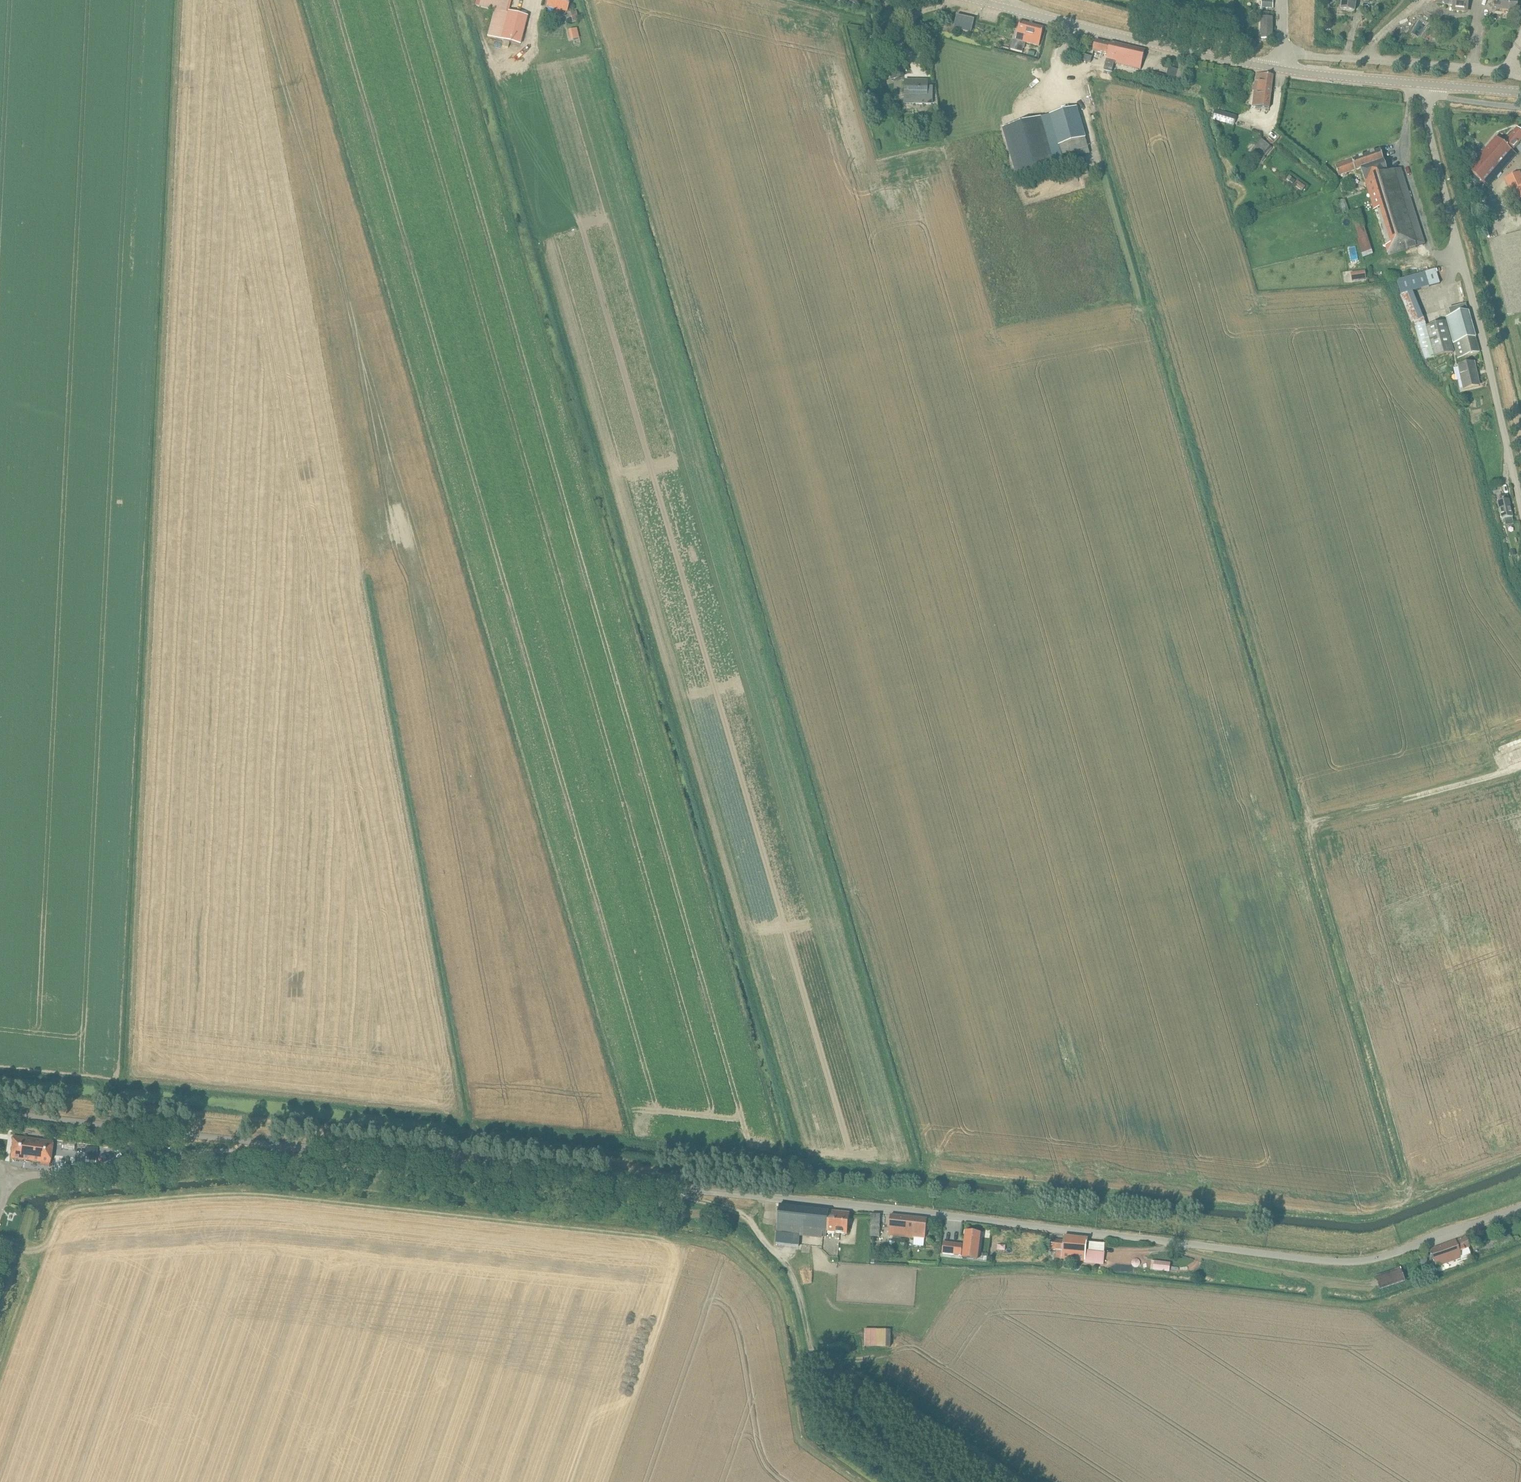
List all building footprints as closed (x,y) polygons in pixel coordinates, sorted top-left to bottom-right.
[(491,38),(501,40),(520,45),(528,17),(509,12),(512,0),(477,0),(475,6),(494,11),(487,37),(491,38)] [(546,8),(556,10),(555,15),(559,16),(560,11),(566,13),(569,0),(548,0),(546,8)] [(1262,8),(1272,8),(1273,0),(1262,0),(1262,8)] [(1355,12),(1356,0),(1342,0),(1341,11),(1355,12)] [(1438,5),(1454,7),(1453,12),(1466,13),(1467,0),(1438,0),(1438,5)] [(1517,13),(1518,1),(1509,0),(1502,0),(1502,3),(1495,3),(1494,10),(1501,11),(1517,13)] [(575,11),(570,13),(572,22),(578,20),(575,11)] [(1262,13),(1261,40),(1272,40),(1273,18),(1270,18),(1270,13),(1262,13)] [(971,33),(974,19),(957,15),(954,29),(971,33)] [(1025,43),(1039,46),(1044,27),(1021,21),(1016,40),(1016,41),(1013,40),(1011,49),(1022,52),(1023,49),(1024,49),(1025,43)] [(576,30),(567,33),(570,42),(579,39),(576,30)] [(1105,68),(1113,70),(1115,64),(1141,70),(1146,50),(1112,42),(1111,44),(1096,40),(1094,51),(1108,55),(1105,68)] [(1075,52),(1073,58),(1091,63),(1093,57),(1075,52)] [(901,62),(893,64),(894,66),(897,77),(898,78),(905,76),(904,72),(910,70),(907,60),(901,62)] [(1183,83),(1184,78),(1186,72),(1188,63),(1180,61),(1178,70),(1169,68),(1166,79),(1183,83)] [(890,70),(888,71),(891,80),(898,78),(897,77),(894,66),(890,67),(890,70)] [(1165,75),(1152,72),(1150,78),(1163,81),(1165,75)] [(1252,87),(1251,91),(1253,91),(1251,107),(1270,109),(1274,76),(1274,75),(1256,73),(1254,87),(1252,87)] [(928,81),(905,81),(905,96),(905,104),(915,105),(919,105),(928,105),(932,105),(933,87),(928,87),(928,81)] [(1050,116),(1062,155),(1077,151),(1079,157),(1090,154),(1077,107),(1050,115),(1050,116)] [(1237,116),(1215,110),(1213,120),(1234,126),(1237,116)] [(1050,116),(1041,118),(1054,162),(1063,160),(1062,155),(1050,116)] [(1003,129),(1016,177),(1055,165),(1054,162),(1041,118),(1003,129)] [(1465,176),(1475,185),(1479,188),(1483,184),(1512,151),(1520,141),(1520,132),(1517,128),(1503,143),(1496,137),(1468,170),(1469,171),(1465,176)] [(1262,140),(1249,155),(1261,164),(1265,159),(1264,158),(1272,148),(1262,140)] [(1389,256),(1425,244),(1401,169),(1388,173),(1381,151),(1335,166),(1338,176),(1361,169),(1367,188),(1374,210),(1375,210),(1379,209),(1391,245),(1387,246),(1386,247),(1389,256)] [(1073,161),(1057,166),(1058,170),(1074,165),(1073,161)] [(1504,179),(1515,203),(1520,200),(1520,175),(1520,172),(1504,179)] [(1289,175),(1287,179),(1293,184),(1296,180),(1289,175)] [(1305,187),(1297,181),(1294,186),(1302,192),(1305,187)] [(1344,200),(1339,202),(1343,214),(1348,213),(1344,200)] [(1361,219),(1353,221),(1359,239),(1367,237),(1361,219)] [(1367,237),(1359,239),(1357,240),(1362,253),(1371,250),(1367,237)] [(1401,295),(1412,323),(1413,323),(1414,326),(1415,326),(1416,327),(1423,350),(1426,360),(1454,352),(1445,322),(1426,328),(1424,318),(1423,319),(1413,292),(1439,285),(1435,270),(1397,281),(1401,295)] [(1350,275),(1351,282),(1365,280),(1364,272),(1350,275)] [(1466,305),(1459,307),(1448,310),(1450,317),(1446,318),(1458,359),(1480,353),(1466,305)] [(1464,389),(1480,386),(1474,363),(1459,366),(1464,389)] [(1512,518),(1513,517),(1509,499),(1507,495),(1499,497),(1501,502),(1498,502),(1502,520),(1504,520),(1505,526),(1513,525),(1512,518)] [(51,1163),(53,1141),(13,1137),(11,1158),(51,1163)] [(135,1145),(122,1149),(124,1159),(138,1155),(135,1145)] [(85,1157),(86,1157),(96,1158),(97,1158),(98,1148),(86,1147),(85,1157)] [(798,1247),(799,1237),(822,1239),(822,1236),(827,1236),(827,1232),(848,1234),(850,1213),(780,1205),(777,1231),(776,1244),(798,1247)] [(871,1227),(871,1237),(880,1237),(880,1227),(881,1215),(872,1214),(871,1226),(871,1227)] [(924,1238),(925,1238),(927,1219),(891,1216),(889,1235),(914,1237),(913,1245),(923,1245),(924,1238)] [(963,1253),(962,1258),(978,1260),(981,1233),(965,1231),(963,1249),(963,1253)] [(1495,1240),(1497,1247),(1519,1239),(1517,1235),(1511,1238),(1510,1234),(1495,1240)] [(1086,1251),(1087,1242),(1087,1239),(1065,1236),(1064,1240),(1052,1239),(1051,1249),(1056,1250),(1055,1257),(1085,1261),(1085,1263),(1103,1265),(1105,1254),(1104,1253),(1105,1245),(1089,1244),(1088,1252),(1086,1251)] [(1430,1250),(1435,1264),(1436,1268),(1462,1258),(1462,1259),(1472,1256),(1469,1249),(1470,1248),(1466,1237),(1430,1250)] [(905,1250),(906,1239),(893,1238),(892,1248),(905,1250)] [(944,1242),(942,1253),(961,1255),(961,1252),(963,1253),(963,1249),(962,1248),(962,1244),(944,1242)] [(1417,1262),(1418,1263),(1419,1264),(1421,1265),(1422,1265),(1424,1264),(1425,1263),(1426,1262),(1427,1261),(1427,1259),(1426,1258),(1425,1257),(1424,1256),(1423,1255),(1421,1255),(1420,1255),(1419,1256),(1418,1257),(1417,1259),(1417,1260),(1417,1262)] [(1131,1262),(1131,1263),(1131,1265),(1132,1266),(1133,1267),(1135,1267),(1136,1268),(1137,1267),(1139,1266),(1140,1265),(1140,1264),(1140,1263),(1140,1261),(1139,1260),(1138,1259),(1137,1259),(1135,1258),(1134,1259),(1133,1259),(1132,1261),(1131,1262)] [(1153,1270),(1153,1271),(1169,1273),(1170,1263),(1154,1261),(1154,1262),(1151,1261),(1150,1270),(1153,1270)] [(1405,1282),(1402,1271),(1401,1268),(1376,1276),(1380,1290),(1405,1282)] [(864,1328),(864,1340),(864,1346),(884,1346),(890,1346),(890,1328),(864,1328)]
